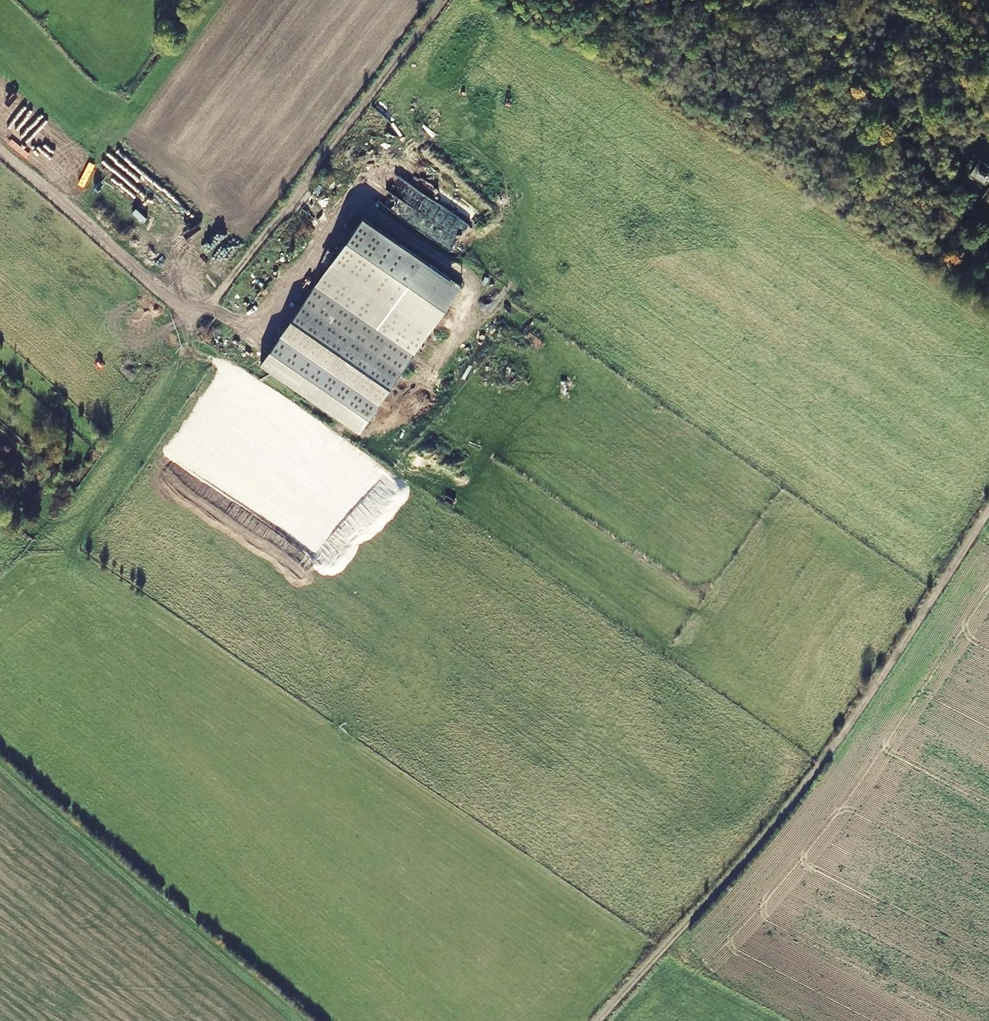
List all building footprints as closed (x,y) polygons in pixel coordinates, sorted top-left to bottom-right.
[(977,162),(970,159),(966,165),(972,169),(970,173),(984,182),(985,180),(988,182),(988,165),(979,159),(977,162)] [(376,289),(409,247),(348,201),(316,243),(376,289)] [(445,274),(409,247),(376,289),(316,243),(298,267),(394,341),(445,274)] [(337,416),(394,341),(298,267),(240,343),(337,416)]
